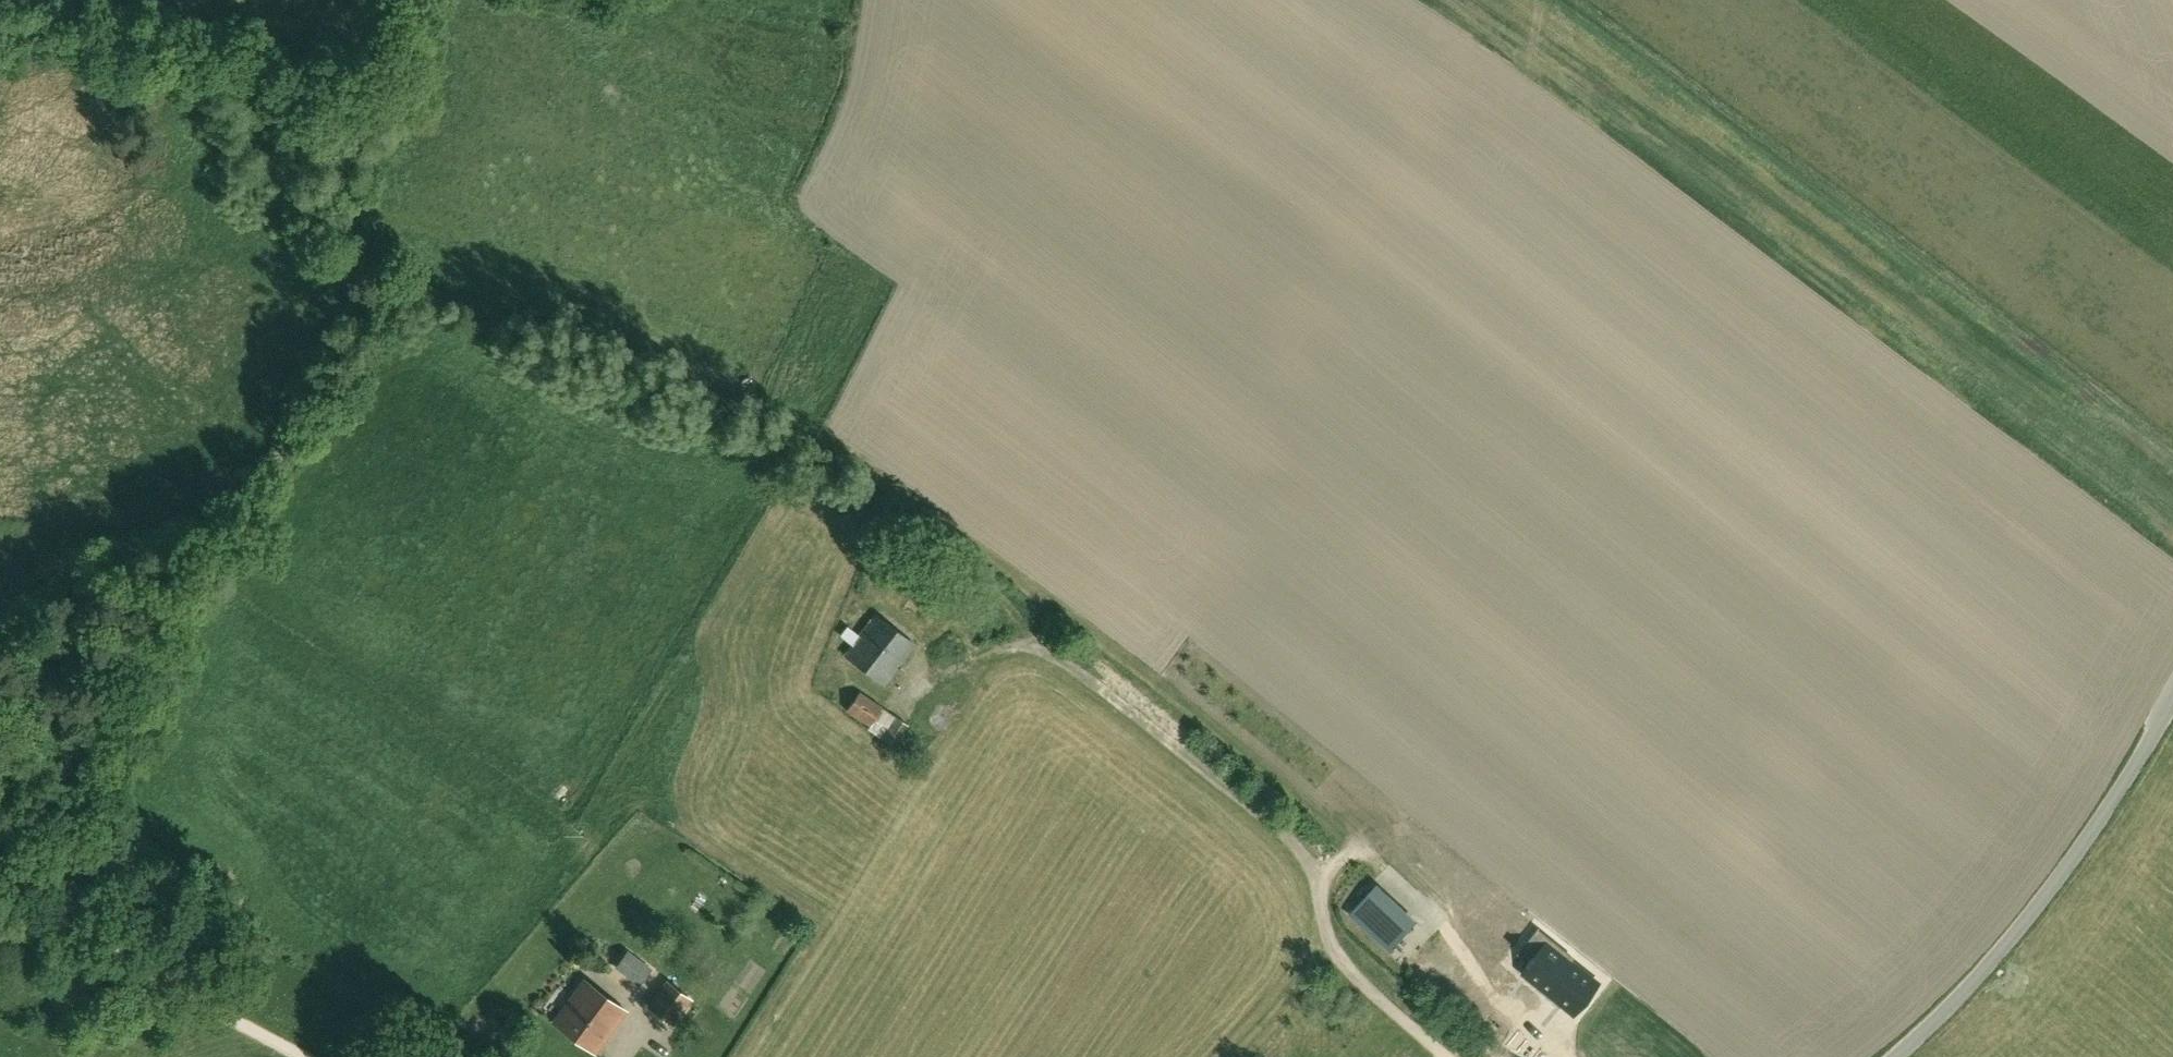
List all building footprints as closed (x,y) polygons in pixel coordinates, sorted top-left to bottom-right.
[(876,614),(860,635),(848,626),(841,635),(853,643),(845,654),(884,685),(915,644),(876,614)] [(908,725),(882,707),(859,691),(846,711),(870,726),(868,728),(894,746),(908,725)] [(1414,921),(1401,908),(1395,915),(1371,893),(1354,911),(1391,946),(1414,921)] [(1531,963),(1530,964),(1523,972),(1573,1012),(1587,995),(1589,996),(1599,983),(1572,961),(1571,961),(1573,958),(1561,948),(1558,950),(1547,942),(1535,957),(1533,955),(1529,961),(1531,963)] [(693,1000),(679,989),(666,980),(647,1006),(674,1026),(693,1000)] [(595,1052),(625,1010),(585,981),(555,1022),(595,1052)]
